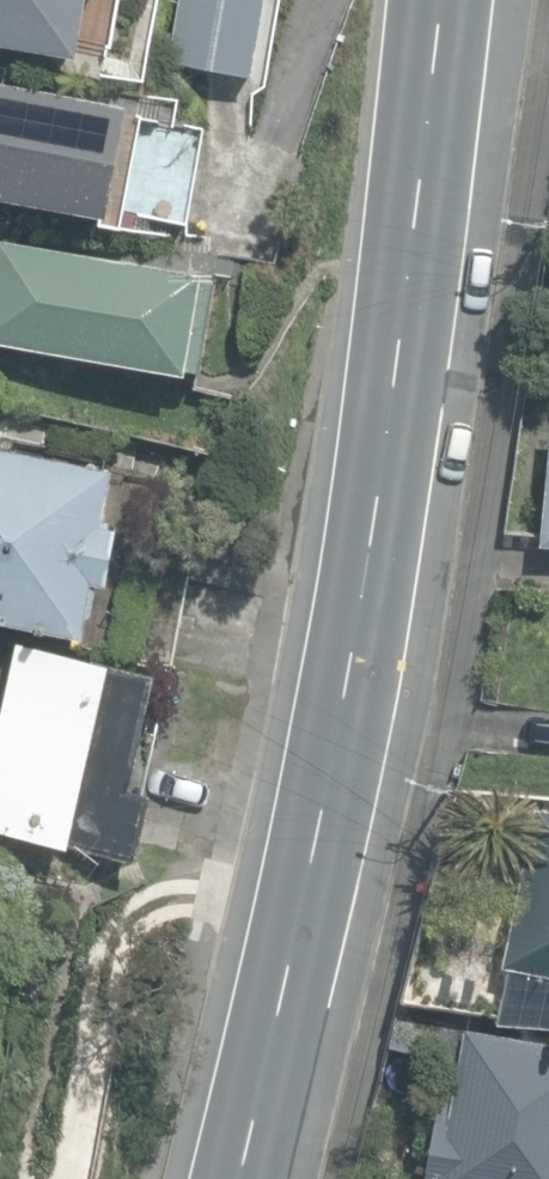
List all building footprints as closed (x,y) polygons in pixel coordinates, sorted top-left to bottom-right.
[(72,54),(82,0),(0,0),(0,40),(72,54)] [(251,75),(263,0),(178,0),(168,61),(251,75)] [(185,219),(200,128),(125,116),(128,103),(0,79),(0,193),(107,214),(108,206),(185,219)] [(182,370),(183,364),(199,367),(214,280),(0,244),(0,340),(182,370)] [(81,630),(90,578),(106,580),(115,527),(100,525),(110,467),(0,448),(0,616),(81,630)] [(539,541),(548,542),(548,450),(539,541)] [(133,859),(151,790),(128,784),(156,675),(17,639),(0,706),(0,826),(133,859)] [(548,1025),(548,809),(537,806),(504,962),(510,963),(498,1020),(548,1025)] [(468,1024),(471,1012),(399,998),(389,1049),(458,1062),(453,1086),(443,1084),(424,1178),(548,1178),(548,1040),(468,1024)]
